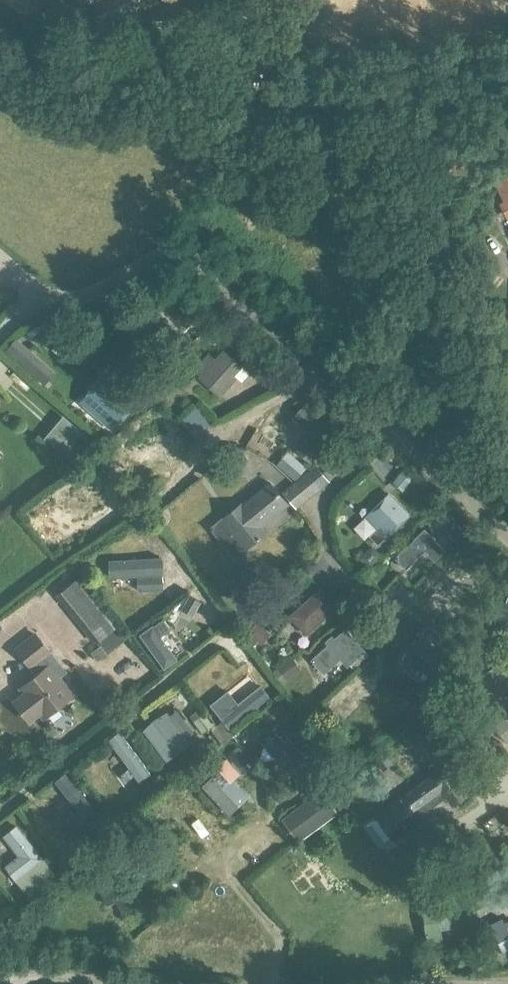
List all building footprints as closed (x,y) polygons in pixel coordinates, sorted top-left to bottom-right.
[(197,105),(195,93),(180,96),(183,107),(197,105)] [(496,184),(505,200),(507,207),(507,178),(496,184)] [(169,341),(192,322),(167,293),(145,312),(169,341)] [(98,314),(94,318),(95,324),(99,328),(105,327),(109,323),(108,317),(104,313),(98,314)] [(241,367),(223,351),(215,360),(208,354),(194,370),(201,376),(199,378),(220,397),(236,378),(233,376),(241,367)] [(135,403),(106,378),(105,377),(83,400),(113,427),(135,403)] [(158,388),(151,394),(162,407),(169,401),(166,397),(158,388)] [(337,433),(305,406),(294,419),(312,435),(298,451),(311,463),(337,433)] [(238,468),(245,468),(249,461),(245,454),(237,454),(234,461),(238,468)] [(314,494),(300,478),(282,492),(296,509),(314,494)] [(288,504),(269,482),(242,506),(241,504),(221,520),(241,544),(243,542),(248,549),(269,531),(263,524),(288,504)] [(72,541),(121,515),(107,488),(58,514),(72,541)] [(390,494),(367,517),(378,528),(377,529),(370,536),(379,545),(386,538),(387,537),(387,538),(411,515),(390,494)] [(423,527),(394,556),(406,568),(424,549),(435,560),(446,550),(423,527)] [(372,546),(360,558),(369,568),(382,556),(372,546)] [(163,589),(162,557),(109,560),(110,579),(138,577),(138,591),(163,589)] [(80,576),(56,595),(95,644),(97,643),(115,629),(119,626),(80,576)] [(320,587),(291,614),(307,632),(337,606),(320,587)] [(180,659),(174,651),(164,637),(173,630),(165,618),(141,636),(167,669),(180,659)] [(423,625),(410,649),(443,666),(455,642),(423,625)] [(115,629),(97,643),(100,646),(101,646),(108,654),(125,641),(115,629)] [(325,672),(340,659),(346,666),(349,663),(354,668),(369,654),(346,629),(313,659),(325,672)] [(47,670),(38,677),(23,688),(26,692),(15,701),(30,720),(42,711),(45,715),(72,694),(54,671),(57,668),(48,656),(53,653),(36,631),(15,648),(31,668),(40,661),(47,670)] [(100,646),(91,653),(98,662),(108,654),(101,646),(100,646)] [(477,676),(490,702),(507,693),(507,661),(477,676)] [(261,685),(241,701),(232,689),(212,704),(231,728),(271,696),(261,685)] [(212,728),(214,726),(212,723),(201,709),(190,717),(204,734),(212,728)] [(152,725),(145,730),(150,736),(168,760),(190,743),(187,738),(170,716),(168,713),(167,714),(152,725)] [(283,729),(274,736),(275,737),(284,749),(278,754),(293,774),(308,763),(283,729)] [(122,774),(127,781),(135,775),(140,783),(151,775),(120,734),(109,742),(129,768),(122,774)] [(434,780),(446,797),(452,806),(469,794),(469,795),(503,771),(507,767),(507,751),(501,740),(454,773),(451,768),(434,780)] [(384,771),(393,764),(387,755),(377,762),(384,771)] [(238,761),(228,771),(238,781),(248,771),(238,761)] [(221,771),(218,768),(215,765),(199,781),(203,785),(212,777),(213,777),(214,778),(221,771)] [(69,818),(77,828),(86,821),(87,822),(98,813),(66,774),(57,782),(79,809),(69,818)] [(431,777),(376,816),(393,840),(420,821),(417,817),(446,797),(434,780),(434,781),(431,777)] [(212,779),(202,789),(229,818),(248,799),(231,782),(222,790),(212,779)] [(298,807),(316,831),(339,813),(321,789),(298,807)] [(177,818),(186,831),(181,835),(195,853),(214,840),(191,808),(177,818)] [(42,858),(18,826),(5,836),(20,855),(6,866),(16,879),(42,858)] [(42,858),(16,879),(31,899),(58,878),(48,865),(43,859),(42,858)] [(115,868),(94,879),(105,900),(116,895),(125,914),(136,908),(115,868)] [(438,895),(424,897),(430,946),(444,944),(442,930),(452,929),(450,915),(441,916),(438,895)] [(489,925),(504,955),(507,953),(507,927),(503,918),(489,925)]
